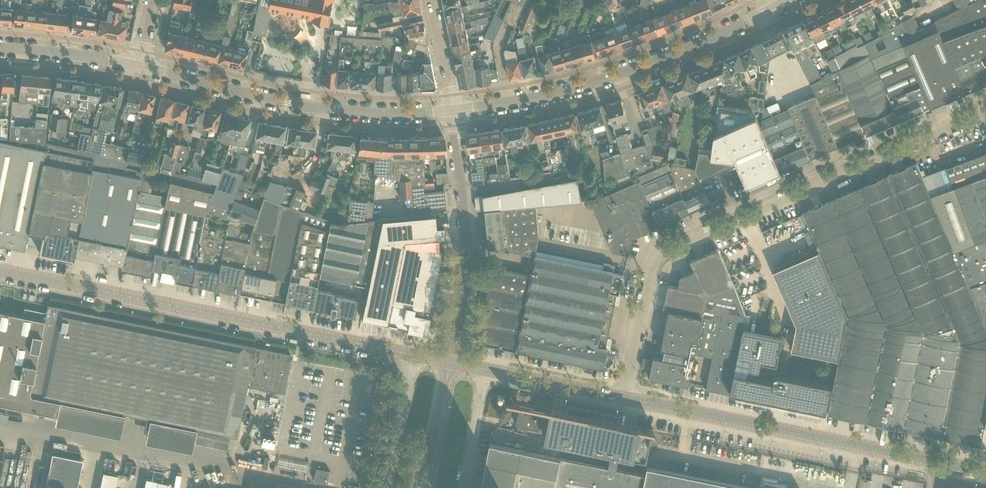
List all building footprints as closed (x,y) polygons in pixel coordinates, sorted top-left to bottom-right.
[(0,14),(0,23),(10,24),(12,0),(1,0),(0,14)] [(13,24),(23,25),(26,3),(19,2),(20,0),(15,0),(13,24)] [(23,25),(34,26),(37,0),(31,0),(31,3),(26,3),(23,25)] [(44,28),(46,11),(41,10),(43,0),(37,0),(34,26),(44,28)] [(55,29),(65,30),(66,20),(67,13),(68,6),(63,5),(63,0),(58,0),(58,1),(58,2),(55,29)] [(82,33),(94,34),(95,24),(96,17),(96,11),(90,11),(91,5),(91,0),(85,0),(85,4),(86,5),(82,33)] [(174,7),(183,8),(190,10),(191,10),(193,0),(175,0),(174,7)] [(218,62),(232,65),(234,57),(232,56),(234,47),(228,46),(239,0),(233,0),(228,21),(218,62)] [(257,12),(269,14),(270,6),(314,15),(314,18),(329,21),(333,0),(260,0),(257,12)] [(363,12),(391,6),(419,0),(395,0),(377,4),(365,2),(363,12)] [(419,0),(391,6),(392,11),(403,9),(404,14),(421,11),(419,0)] [(495,15),(503,19),(512,0),(502,0),(495,15)] [(690,3),(696,19),(713,12),(711,6),(708,0),(696,0),(690,3)] [(836,4),(847,26),(856,21),(853,15),(845,0),(843,0),(836,4)] [(853,15),(856,21),(862,18),(867,15),(864,9),(860,2),(859,0),(845,0),(853,15)] [(860,2),(864,9),(866,8),(869,15),(874,12),(876,17),(880,15),(879,12),(877,7),(873,0),(859,0),(860,2)] [(879,12),(890,6),(887,0),(873,0),(879,12)] [(970,3),(958,9),(935,21),(943,39),(985,24),(985,0),(975,0),(970,3)] [(958,9),(970,3),(969,0),(957,0),(954,2),(958,9)] [(46,11),(44,28),(55,29),(58,2),(58,1),(52,1),(51,11),(46,11)] [(531,1),(520,28),(526,31),(537,3),(531,1)] [(605,1),(602,7),(602,8),(607,10),(611,4),(605,1)] [(912,1),(906,4),(907,5),(910,11),(916,8),(913,2),(912,1)] [(472,2),(445,7),(447,18),(447,20),(463,17),(463,16),(463,15),(463,10),(473,8),(472,3),(472,2)] [(690,3),(678,7),(684,24),(696,19),(690,3)] [(70,31),(82,33),(86,5),(85,4),(79,4),(78,14),(72,13),(70,31)] [(99,25),(97,35),(110,37),(115,10),(116,5),(111,4),(110,4),(109,9),(108,15),(101,14),(99,25)] [(836,4),(825,9),(833,25),(835,29),(836,29),(840,27),(841,27),(841,26),(842,28),(847,26),(836,4)] [(906,4),(901,6),(902,8),(905,13),(910,11),(907,5),(906,4)] [(115,10),(110,37),(123,39),(125,31),(127,21),(121,20),(122,11),(123,6),(116,5),(115,10)] [(196,6),(194,13),(197,14),(202,15),(204,8),(196,6)] [(666,12),(664,13),(671,29),(673,28),(684,24),(678,7),(666,12)] [(602,8),(599,14),(604,17),(608,10),(607,10),(602,8)] [(825,9),(814,14),(826,37),(831,34),(830,31),(835,29),(833,25),(825,9)] [(664,13),(653,17),(653,18),(659,33),(671,29),(664,13)] [(599,14),(596,20),(601,22),(604,17),(599,14)] [(814,14),(804,20),(811,34),(812,35),(813,37),(814,38),(816,42),(816,43),(826,37),(814,14)] [(495,15),(484,36),(493,41),(504,20),(503,19),(495,15)] [(908,34),(919,29),(912,15),(901,21),(908,34)] [(447,20),(450,30),(477,25),(476,20),(465,22),(464,17),(463,17),(447,20)] [(653,17),(642,21),(648,38),(659,33),(653,18),(653,17)] [(208,49),(205,59),(218,62),(228,21),(222,19),(218,37),(212,35),(210,40),(208,40),(206,49),(208,49)] [(399,20),(378,25),(379,31),(400,27),(400,26),(399,20)] [(407,24),(400,26),(400,27),(402,37),(409,36),(410,36),(411,36),(416,35),(426,32),(423,20),(413,22),(407,24)] [(804,22),(795,26),(805,46),(813,42),(812,39),(814,38),(813,37),(812,35),(811,34),(804,20),(803,20),(804,22)] [(895,20),(886,24),(887,26),(888,29),(897,24),(895,20)] [(648,38),(642,21),(631,26),(637,42),(648,38)] [(908,34),(900,38),(902,43),(902,44),(912,64),(911,64),(912,66),(921,86),(929,106),(930,106),(964,92),(965,92),(958,76),(955,69),(943,39),(940,34),(938,29),(937,25),(935,21),(919,29),(908,34)] [(169,50),(181,52),(185,34),(178,33),(180,25),(171,23),(170,29),(171,29),(167,46),(169,50)] [(625,23),(616,27),(623,47),(635,43),(637,42),(633,33),(631,26),(629,26),(627,27),(625,23)] [(955,69),(985,55),(985,24),(943,39),(955,69)] [(477,25),(450,30),(452,40),(452,42),(462,40),(468,39),(468,38),(467,37),(468,37),(467,32),(478,30),(477,25)] [(810,84),(822,78),(821,78),(806,47),(805,46),(795,26),(784,32),(783,30),(810,84)] [(887,26),(880,29),(882,34),(889,30),(888,29),(887,26)] [(185,34),(181,52),(192,55),(198,34),(198,31),(199,27),(196,27),(195,29),(192,29),(190,36),(185,34)] [(198,34),(192,55),(203,58),(205,59),(208,49),(206,49),(208,40),(202,38),(203,34),(204,33),(205,28),(200,27),(199,27),(199,31),(198,34)] [(604,31),(604,32),(611,51),(623,47),(616,27),(604,31)] [(234,57),(232,65),(245,68),(254,31),(248,29),(244,45),(237,44),(236,48),(234,47),(232,56),(234,57)] [(782,30),(777,33),(763,41),(771,56),(790,46),(782,30)] [(561,31),(557,32),(559,37),(560,42),(567,65),(576,63),(571,45),(569,39),(564,41),(561,31)] [(604,31),(593,35),(594,39),(596,46),(600,56),(611,51),(604,32),(604,31)] [(870,31),(863,35),(866,40),(873,37),(870,31)] [(410,36),(409,39),(411,40),(417,43),(425,45),(426,45),(428,44),(427,40),(426,32),(425,33),(416,35),(410,36)] [(589,34),(579,36),(581,42),(582,42),(587,60),(596,57),(591,41),(589,34)] [(523,36),(516,38),(518,48),(519,55),(522,66),(524,76),(538,73),(536,63),(534,56),(527,57),(525,47),(523,36)] [(854,39),(854,40),(856,44),(857,45),(863,41),(861,37),(860,36),(854,39)] [(567,65),(560,42),(559,37),(550,39),(551,51),(551,52),(556,69),(567,65)] [(462,40),(452,42),(454,53),(468,50),(471,49),(479,47),(481,45),(480,42),(469,44),(468,39),(462,40)] [(763,41),(750,47),(757,62),(758,63),(759,62),(759,63),(770,58),(770,57),(763,41)] [(573,44),(571,45),(576,63),(587,60),(582,42),(581,42),(577,43),(573,44)] [(898,120),(872,58),(870,54),(865,43),(857,47),(856,45),(835,55),(841,68),(837,70),(865,135),(898,120)] [(424,54),(421,72),(421,89),(434,88),(436,85),(431,60),(428,44),(426,45),(424,54)] [(553,69),(551,60),(550,53),(544,54),(542,44),(536,45),(537,51),(539,62),(541,72),(553,69)] [(872,58),(898,120),(923,109),(929,106),(921,86),(912,66),(911,64),(912,64),(902,44),(872,58)] [(838,45),(832,48),(835,54),(841,51),(838,45)] [(468,50),(454,53),(461,85),(476,84),(475,68),(476,67),(478,58),(479,47),(471,49),(468,50)] [(750,47),(738,52),(745,68),(746,68),(750,78),(757,75),(752,65),(758,63),(757,62),(750,47)] [(832,48),(825,51),(828,57),(835,54),(832,48)] [(395,49),(392,63),(399,65),(402,54),(403,51),(395,49)] [(505,49),(504,52),(505,58),(507,69),(509,79),(521,76),(519,66),(518,60),(516,51),(505,49)] [(729,75),(722,79),(724,85),(732,83),(735,89),(742,87),(736,73),(740,70),(745,68),(738,52),(733,54),(722,59),(729,75)] [(955,69),(958,76),(965,92),(985,82),(985,55),(955,69)] [(489,57),(478,58),(476,67),(475,68),(476,84),(491,82),(499,80),(497,69),(490,70),(489,57)] [(339,70),(337,85),(349,86),(351,69),(345,69),(346,58),(340,58),(339,70)] [(322,84),(337,85),(339,70),(331,69),(333,61),(330,60),(327,59),(322,84)] [(722,59),(711,64),(718,80),(729,75),(722,59)] [(351,86),(363,87),(365,60),(359,60),(358,71),(352,70),(351,86)] [(365,60),(363,87),(375,88),(376,72),(370,71),(371,61),(365,60)] [(408,89),(407,66),(410,60),(404,61),(402,66),(402,73),(397,73),(397,90),(408,89)] [(711,64),(700,68),(711,93),(710,94),(710,95),(716,92),(713,83),(718,80),(711,64)] [(377,89),(391,89),(393,66),(386,65),(385,73),(378,73),(377,89)] [(412,66),(407,66),(408,89),(421,89),(421,72),(412,72),(412,66)] [(711,93),(700,68),(689,73),(696,89),(702,87),(705,97),(710,95),(710,94),(711,93)] [(810,84),(815,95),(837,147),(838,147),(837,145),(864,134),(865,135),(837,70),(821,78),(822,78),(810,84)] [(14,73),(3,72),(1,97),(6,98),(7,90),(13,91),(14,73)] [(21,74),(19,102),(26,102),(37,103),(38,96),(38,91),(39,75),(21,74)] [(687,74),(675,79),(685,104),(684,104),(684,105),(691,102),(687,92),(693,90),(687,74)] [(39,75),(38,91),(39,91),(44,91),(43,99),(42,105),(49,105),(50,101),(50,91),(49,91),(50,76),(40,75),(39,75)] [(52,94),(51,102),(58,103),(58,105),(63,106),(67,78),(55,77),(54,87),(52,94)] [(67,78),(63,106),(69,107),(69,106),(69,105),(74,106),(75,97),(78,80),(67,78)] [(685,104),(675,79),(663,83),(670,99),(676,97),(680,106),(684,105),(684,104),(685,104)] [(75,97),(74,106),(80,107),(79,108),(76,110),(75,115),(77,118),(82,119),(82,118),(83,118),(85,109),(89,82),(78,80),(75,97)] [(89,82),(85,109),(91,110),(93,100),(97,101),(101,84),(89,82)] [(91,134),(88,151),(95,153),(99,154),(101,154),(104,142),(107,130),(112,131),(119,105),(119,106),(121,100),(123,90),(121,88),(103,84),(101,94),(100,100),(95,118),(93,128),(91,134)] [(661,84),(650,88),(655,103),(655,104),(655,105),(657,109),(664,107),(665,112),(671,110),(665,93),(661,84)] [(655,103),(650,88),(638,92),(641,100),(639,100),(645,119),(652,117),(649,107),(655,105),(655,104),(655,103)] [(122,111),(137,115),(139,108),(137,108),(140,92),(128,89),(125,102),(124,101),(122,111)] [(139,108),(137,115),(135,120),(142,121),(144,111),(150,112),(154,95),(143,92),(139,108)] [(809,159),(837,147),(815,95),(788,107),(788,108),(787,108),(809,159)] [(750,96),(748,109),(754,110),(763,112),(765,99),(750,96)] [(162,119),(168,121),(170,116),(174,100),(161,97),(154,124),(160,126),(162,119)] [(719,97),(718,104),(726,106),(727,98),(719,97)] [(168,121),(167,126),(175,128),(177,120),(183,122),(184,120),(185,113),(188,104),(175,100),(171,116),(170,116),(168,121)] [(606,104),(609,114),(612,123),(621,121),(622,126),(629,125),(621,100),(606,104)] [(191,133),(199,135),(201,125),(200,125),(204,108),(192,104),(187,122),(193,123),(191,133)] [(605,123),(600,106),(588,110),(597,139),(597,140),(608,137),(604,123),(605,123)] [(746,186),(780,171),(761,126),(754,110),(717,106),(711,153),(710,158),(734,161),(735,164),(737,163),(746,186)] [(194,153),(190,166),(191,167),(194,160),(197,161),(200,155),(204,139),(206,140),(207,138),(209,128),(215,129),(217,121),(219,111),(208,108),(203,126),(201,125),(199,133),(199,135),(198,138),(194,153)] [(780,171),(809,159),(787,108),(762,119),(761,126),(780,171)] [(588,110),(577,113),(580,123),(582,129),(588,128),(591,141),(597,139),(588,110)] [(672,112),(668,135),(674,136),(679,113),(672,112)] [(218,133),(217,140),(223,141),(224,143),(228,144),(230,143),(231,143),(237,116),(225,113),(223,124),(221,123),(218,133)] [(575,114),(564,116),(570,143),(575,142),(573,132),(579,131),(575,114)] [(237,116),(231,143),(245,147),(249,130),(247,129),(249,119),(237,116)] [(564,116),(539,121),(545,148),(551,147),(548,136),(562,133),(564,144),(570,143),(564,116)] [(53,117),(51,129),(59,130),(60,127),(61,118),(53,117)] [(11,125),(10,139),(45,142),(47,119),(41,119),(36,118),(35,128),(33,127),(11,125)] [(68,119),(61,118),(59,130),(66,131),(68,119)] [(135,120),(132,133),(138,135),(142,121),(135,120)] [(264,150),(266,139),(270,123),(258,121),(255,137),(252,150),(255,151),(256,148),(264,150)] [(545,148),(539,121),(528,124),(530,134),(532,141),(538,139),(540,150),(545,148)] [(270,123),(266,139),(276,141),(274,152),(280,153),(285,127),(270,123)] [(526,124),(514,126),(519,154),(525,153),(523,142),(529,141),(526,124)] [(519,154),(514,126),(502,129),(504,138),(505,146),(511,145),(513,155),(519,154)] [(291,154),(298,155),(302,129),(288,127),(286,137),(286,143),(293,144),(291,154)] [(649,128),(641,131),(646,144),(651,158),(656,130),(651,133),(649,128)] [(302,129),(298,155),(304,156),(306,146),(314,147),(316,131),(302,129)] [(500,129),(490,130),(495,156),(500,155),(500,154),(499,152),(498,147),(503,146),(502,139),(500,129)] [(482,157),(495,156),(490,130),(478,132),(482,157)] [(485,179),(482,157),(478,132),(467,134),(469,151),(475,150),(478,172),(471,173),(472,180),(484,179),(485,179)] [(80,133),(76,149),(88,151),(91,134),(90,134),(81,133),(80,133)] [(129,147),(126,160),(142,164),(148,137),(138,135),(132,133),(129,147)] [(327,143),(327,148),(331,148),(330,158),(332,158),(331,162),(328,168),(333,170),(339,158),(340,158),(342,134),(328,133),(327,143)] [(342,134),(340,158),(346,159),(347,150),(355,151),(356,135),(342,134)] [(628,134),(616,137),(621,153),(621,154),(628,175),(654,166),(651,158),(646,144),(632,149),(628,134)] [(374,175),(375,175),(390,176),(390,137),(388,137),(388,138),(360,136),(359,136),(357,155),(375,156),(374,175)] [(432,137),(435,162),(440,162),(439,155),(445,154),(443,136),(432,137)] [(422,137),(390,137),(390,163),(390,176),(390,180),(398,179),(410,179),(411,186),(423,185),(425,185),(425,179),(423,156),(422,137)] [(432,137),(422,137),(423,156),(428,156),(429,163),(429,168),(434,168),(434,162),(435,162),(432,137)] [(24,249),(27,232),(44,150),(45,143),(45,142),(10,139),(7,139),(0,139),(0,244),(24,249)] [(165,153),(161,166),(172,169),(180,143),(171,141),(167,154),(165,153)] [(104,142),(101,154),(117,158),(126,160),(129,147),(104,142)] [(73,259),(74,253),(95,153),(88,151),(76,149),(45,143),(44,150),(27,232),(42,235),(39,252),(62,257),(62,254),(72,256),(72,259),(73,259)] [(172,169),(171,172),(179,174),(182,163),(184,164),(189,146),(180,143),(172,169)] [(606,145),(600,147),(602,154),(603,162),(604,161),(605,182),(628,175),(621,154),(621,153),(609,156),(606,145)] [(653,150),(652,158),(663,160),(665,152),(653,150)] [(710,158),(711,153),(698,151),(695,169),(699,180),(700,179),(735,164),(734,161),(710,158)] [(123,263),(140,181),(143,164),(142,164),(126,160),(117,158),(101,154),(95,153),(74,253),(122,263),(123,263)] [(923,176),(931,195),(952,187),(985,174),(985,153),(923,176)] [(685,167),(687,159),(675,157),(674,165),(685,167)] [(249,159),(246,166),(251,169),(254,162),(249,159)] [(270,163),(266,171),(272,173),(276,165),(270,163)] [(699,180),(695,169),(685,167),(674,165),(670,166),(668,163),(668,164),(689,211),(710,202),(700,179),(699,180)] [(981,445),(985,418),(985,322),(971,287),(962,268),(954,250),(931,195),(923,176),(917,163),(802,212),(819,250),(830,277),(837,292),(847,316),(840,353),(839,359),(838,359),(827,413),(981,445)] [(204,170),(201,179),(216,183),(221,169),(206,164),(204,170)] [(508,164),(496,166),(497,169),(498,172),(499,177),(499,180),(505,179),(510,178),(510,174),(508,164)] [(638,176),(640,180),(659,224),(689,211),(668,164),(638,176)] [(190,166),(187,175),(201,179),(204,170),(191,167),(190,166)] [(328,168),(325,176),(330,178),(333,170),(328,168)] [(204,223),(191,283),(213,288),(214,288),(227,228),(208,224),(210,212),(225,218),(226,217),(227,214),(228,212),(242,218),(253,222),(258,209),(238,201),(233,199),(234,197),(241,180),(243,174),(234,172),(234,173),(229,172),(229,171),(221,169),(216,183),(213,192),(212,192),(206,210),(204,223)] [(330,178),(328,185),(333,187),(336,180),(339,173),(333,170),(330,178)] [(447,172),(435,173),(436,184),(448,183),(447,172)] [(952,187),(931,195),(954,250),(975,243),(985,238),(985,174),(952,187)] [(311,179),(308,187),(324,194),(330,178),(325,176),(321,175),(318,182),(311,179)] [(574,178),(560,181),(561,202),(582,200),(577,178),(574,178)] [(410,179),(398,179),(399,189),(399,198),(411,197),(412,209),(436,207),(446,206),(444,190),(434,191),(433,184),(425,185),(423,185),(411,186),(410,179)] [(485,186),(484,179),(472,180),(472,188),(473,188),(485,186)] [(241,180),(239,185),(247,189),(250,184),(241,180)] [(270,180),(263,197),(279,202),(285,186),(270,180)] [(640,180),(607,194),(626,238),(630,236),(659,224),(640,180)] [(149,275),(150,268),(165,196),(139,190),(141,181),(140,181),(123,263),(122,269),(123,267),(131,269),(131,271),(132,269),(140,271),(139,273),(140,273),(140,271),(149,273),(148,274),(149,275)] [(206,210),(212,192),(169,181),(166,196),(165,196),(150,268),(151,268),(151,267),(175,272),(174,280),(191,283),(204,223),(206,210)] [(560,181),(533,186),(535,205),(536,205),(561,202),(560,181)] [(285,186),(279,202),(298,209),(304,192),(286,185),(285,186)] [(533,186),(507,190),(508,207),(535,205),(533,186)] [(238,188),(234,197),(239,199),(242,191),(246,193),(247,191),(238,188)] [(476,210),(484,209),(508,207),(507,191),(480,195),(475,196),(476,210)] [(626,238),(607,194),(599,197),(600,198),(591,202),(612,251),(627,254),(630,236),(626,238)] [(283,302),(302,210),(298,209),(279,202),(263,197),(254,224),(253,224),(251,235),(249,242),(240,286),(238,293),(245,294),(247,288),(272,293),(271,299),(283,302)] [(349,199),(346,222),(371,220),(372,207),(365,207),(366,201),(349,199)] [(484,209),(489,246),(535,255),(539,235),(536,205),(535,205),(508,207),(484,209)] [(284,300),(283,302),(285,302),(301,306),(312,308),(316,288),(319,275),(331,220),(302,210),(284,300)] [(227,228),(214,288),(215,288),(216,285),(220,286),(219,290),(223,291),(224,287),(231,288),(230,291),(237,292),(237,293),(238,293),(240,286),(249,242),(251,235),(239,232),(242,220),(242,218),(228,212),(227,214),(226,217),(225,218),(226,218),(229,219),(227,227),(227,228)] [(367,286),(361,318),(386,324),(387,324),(388,322),(395,324),(395,325),(425,331),(429,310),(431,311),(443,249),(438,247),(437,238),(444,237),(444,236),(443,225),(436,226),(435,217),(435,214),(381,219),(367,286)] [(435,217),(436,226),(443,225),(448,225),(447,216),(442,217),(435,217)] [(319,275),(367,286),(381,219),(371,220),(346,222),(339,223),(338,223),(338,222),(331,220),(319,275)] [(975,243),(954,250),(962,268),(985,260),(985,238),(975,243)] [(663,308),(669,309),(702,316),(706,298),(733,286),(718,249),(690,261),(694,270),(680,276),(678,287),(668,285),(664,302),(663,308)] [(781,267),(773,270),(796,324),(791,349),(839,359),(840,353),(847,316),(837,292),(830,277),(819,250),(781,267)] [(524,311),(516,350),(585,364),(593,365),(604,368),(608,348),(606,348),(617,294),(609,292),(613,273),(614,266),(603,263),(602,269),(535,255),(531,275),(524,311)] [(971,287),(982,282),(985,281),(985,260),(962,268),(971,287)] [(477,342),(516,350),(524,311),(531,275),(492,267),(477,342)] [(623,275),(613,273),(609,292),(617,294),(619,294),(623,275)] [(985,322),(985,281),(982,282),(971,287),(985,322)] [(706,389),(729,393),(730,391),(730,392),(730,391),(743,331),(742,330),(745,315),(733,286),(706,298),(702,316),(695,353),(712,357),(708,379),(706,389)] [(332,292),(316,288),(312,308),(328,311),(328,312),(328,313),(329,313),(329,314),(330,315),(331,315),(332,315),(332,314),(333,314),(333,313),(334,313),(353,316),(356,299),(331,293),(332,292)] [(26,409),(29,394),(39,396),(59,400),(134,415),(134,414),(146,417),(197,428),(207,430),(207,429),(212,430),(212,431),(214,431),(219,432),(230,434),(236,436),(241,411),(244,394),(245,391),(246,385),(276,391),(283,392),(284,391),(289,365),(291,355),(283,354),(250,347),(47,305),(46,312),(39,310),(24,307),(22,315),(0,310),(0,403),(26,409)] [(688,385),(695,353),(702,316),(669,309),(661,348),(665,349),(663,359),(653,357),(653,359),(644,357),(642,367),(651,369),(649,377),(688,385)] [(743,331),(730,391),(730,392),(733,392),(733,393),(732,393),(732,394),(766,401),(766,400),(765,400),(766,399),(826,411),(831,385),(779,374),(779,371),(772,369),(779,338),(778,338),(779,335),(770,333),(770,336),(743,331)] [(655,430),(564,411),(507,399),(507,401),(552,410),(546,439),(646,459),(652,431),(655,431),(655,430)] [(498,427),(527,433),(528,433),(528,432),(526,432),(527,427),(542,430),(539,429),(543,409),(531,407),(530,411),(519,408),(516,424),(518,425),(517,430),(498,426),(498,427)] [(610,467),(490,441),(488,447),(486,460),(480,487),(606,487),(610,467)] [(45,487),(76,487),(82,459),(52,453),(45,487)] [(645,474),(610,467),(606,487),(755,487),(647,466),(645,474)] [(315,468),(313,480),(327,483),(330,471),(315,468)] [(103,470),(99,487),(115,487),(118,473),(103,470)] [(143,487),(165,487),(166,482),(157,480),(145,478),(143,487)]
